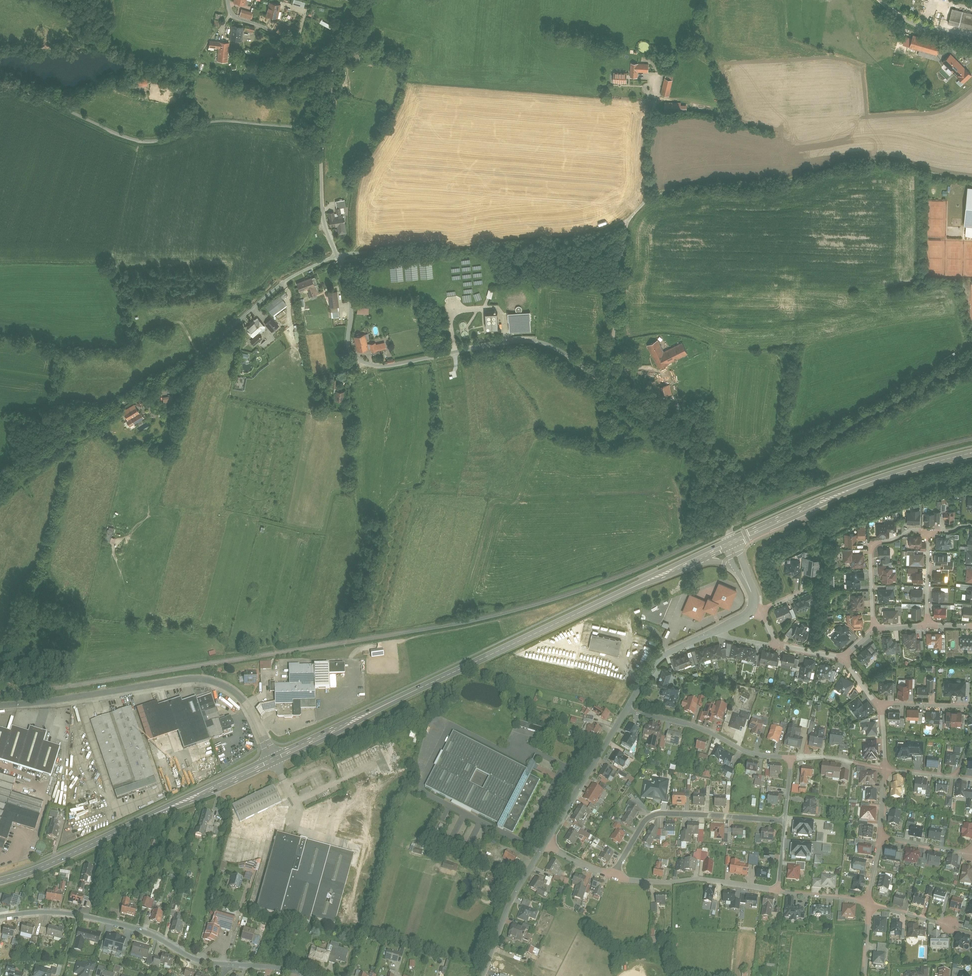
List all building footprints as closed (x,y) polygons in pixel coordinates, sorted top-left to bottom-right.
[(282,1),(275,0),(271,0),(269,10),(271,10),(270,13),(279,15),(282,1)] [(971,26),(971,11),(954,6),(950,21),(971,26)] [(243,7),(241,14),(253,17),(255,9),(253,9),(243,7)] [(283,21),(278,29),(284,33),(289,25),(283,21)] [(244,24),(233,23),(232,37),(242,38),(244,24)] [(923,34),(916,32),(913,46),(921,48),(919,52),(938,57),(942,44),(943,39),(923,34)] [(230,59),(232,40),(211,38),(211,44),(220,45),(219,58),(230,59)] [(944,59),(962,77),(958,80),(962,85),(971,75),(971,69),(969,66),(968,67),(952,51),(944,59)] [(620,86),(650,87),(651,75),(647,75),(647,69),(650,69),(651,61),(649,61),(632,60),(632,74),(621,74),(620,86)] [(668,72),(667,72),(663,92),(671,94),(675,74),(668,72)] [(139,78),(139,86),(149,85),(149,77),(139,78)] [(340,83),(338,83),(339,93),(347,93),(346,83),(340,83)] [(967,185),(964,223),(967,223),(967,233),(971,234),(971,185),(967,185)] [(338,206),(340,206),(341,212),(346,211),(345,205),(347,205),(347,198),(337,199),(338,206)] [(347,218),(346,218),(345,212),(338,213),(338,209),(330,210),(332,224),(340,223),(341,231),(348,230),(347,218)] [(315,277),(296,284),(299,292),(307,289),(310,297),(317,295),(314,287),(318,285),(315,277)] [(339,289),(330,290),(332,305),(333,305),(340,305),(341,305),(339,289)] [(272,316),(286,305),(279,296),(267,305),(265,306),(272,316)] [(518,311),(508,311),(510,329),(510,331),(532,329),(530,311),(521,311),(520,311),(519,311),(518,311)] [(497,312),(485,313),(486,329),(498,328),(497,312)] [(272,331),(278,326),(272,318),(265,324),(272,331)] [(258,319),(247,329),(253,336),(264,326),(258,319)] [(357,336),(354,337),(358,352),(369,349),(366,334),(357,336)] [(254,345),(262,338),(259,335),(251,341),(254,345)] [(659,338),(647,343),(658,367),(670,362),(669,360),(689,350),(684,340),(664,349),(659,338)] [(378,342),(372,343),(374,352),(387,349),(385,342),(378,344),(378,342)] [(656,379),(648,381),(652,397),(673,393),(671,383),(658,385),(656,379)] [(346,389),(338,388),(337,397),(341,397),(345,398),(346,389)] [(134,424),(144,418),(141,412),(140,413),(134,405),(123,412),(128,420),(127,421),(129,426),(134,423),(134,424)] [(915,524),(919,524),(920,511),(910,511),(910,512),(907,512),(906,525),(915,525),(915,524)] [(953,523),(954,512),(945,511),(945,513),(944,513),(943,519),(945,519),(945,522),(953,523)] [(924,525),(934,525),(934,521),(934,514),(924,514),(924,525)] [(884,525),(876,525),(876,537),(889,537),(889,532),(895,532),(895,522),(884,522),(884,525)] [(115,528),(109,526),(106,538),(112,540),(115,528)] [(857,535),(844,535),(844,546),(856,546),(856,540),(857,540),(857,535)] [(921,536),(909,536),(909,548),(920,548),(921,548),(921,542),(921,536)] [(936,537),(936,549),(949,549),(949,546),(950,546),(950,540),(949,540),(949,539),(949,538),(946,538),(936,537)] [(890,548),(879,548),(879,558),(882,558),(882,562),(889,562),(889,558),(890,558),(890,548)] [(851,562),(851,568),(864,568),(864,567),(865,567),(865,560),(864,560),(863,554),(852,554),(852,552),(844,552),(844,562),(851,562)] [(943,564),(947,564),(947,560),(947,555),(935,554),(935,565),(943,565),(943,564)] [(924,566),(924,555),(914,555),(909,555),(909,566),(924,566)] [(815,557),(804,557),(804,566),(806,566),(805,573),(821,574),(822,559),(815,559),(815,557)] [(801,569),(802,560),(793,559),(793,562),(788,561),(787,573),(795,574),(795,576),(802,577),(803,569),(801,569)] [(943,565),(943,569),(948,570),(953,570),(953,560),(947,560),(947,564),(943,564),(943,565)] [(885,566),(878,566),(879,576),(882,576),(882,583),(893,582),(893,581),(896,581),(895,572),(893,572),(893,568),(885,568),(885,566)] [(864,572),(846,572),(847,589),(860,589),(860,580),(864,580),(864,572)] [(922,575),(922,572),(918,572),(912,572),(912,576),(912,582),(917,583),(923,583),(923,575),(922,575)] [(934,573),(934,583),(944,583),(945,577),(945,573),(941,573),(934,573)] [(739,590),(720,582),(713,599),(709,597),(708,601),(691,594),(683,612),(702,620),(707,609),(716,613),(720,604),(731,609),(739,590)] [(886,589),(879,589),(879,592),(878,594),(878,598),(879,599),(879,602),(888,602),(888,599),(894,599),(893,590),(886,590),(886,589)] [(913,589),(911,589),(911,591),(910,600),(922,600),(922,589),(913,589)] [(933,591),(933,600),(945,600),(945,592),(941,592),(941,591),(933,591)] [(800,611),(804,609),(805,610),(807,610),(808,609),(808,607),(812,605),(810,601),(815,598),(812,593),(795,601),(797,603),(800,611)] [(862,595),(851,596),(851,610),(864,610),(863,600),(863,595),(862,595)] [(789,603),(776,609),(782,621),(794,616),(789,603)] [(934,607),(934,617),(946,618),(946,608),(934,607)] [(971,608),(964,607),(964,608),(963,617),(971,618),(971,608)] [(921,619),(921,608),(917,608),(911,608),(911,619),(921,619)] [(883,610),(883,622),(898,622),(898,615),(898,610),(895,610),(883,610)] [(862,615),(846,616),(847,624),(853,630),(862,630),(862,626),(863,626),(863,619),(862,619),(862,615)] [(797,629),(794,635),(805,640),(810,630),(808,629),(810,625),(804,622),(802,626),(799,625),(797,629)] [(831,638),(840,649),(850,640),(849,639),(849,638),(848,637),(850,635),(848,632),(849,631),(844,625),(842,627),(840,624),(834,629),(837,633),(831,638)] [(797,629),(793,626),(787,633),(792,637),(794,635),(797,629)] [(622,640),(593,633),(590,648),(619,654),(622,640)] [(916,633),(902,633),(902,645),(906,645),(906,649),(915,648),(915,650),(920,650),(920,640),(916,640),(916,633)] [(941,634),(926,634),(926,644),(934,644),(934,649),(941,649),(941,641),(941,634)] [(892,636),(882,637),(884,652),(895,651),(897,651),(896,643),(896,641),(892,641),(892,636)] [(960,638),(960,648),(967,648),(967,650),(971,650),(971,638),(960,638)] [(709,646),(712,658),(724,655),(722,649),(721,643),(709,646)] [(744,658),(746,646),(734,643),(731,656),(744,658)] [(866,648),(873,655),(876,652),(877,651),(870,644),(866,648)] [(709,646),(696,649),(699,661),(700,661),(712,658),(709,646)] [(755,660),(756,661),(757,654),(758,648),(746,646),(744,658),(755,660)] [(780,651),(764,648),(763,653),(761,661),(762,661),(777,664),(779,657),(780,651)] [(859,655),(856,658),(863,665),(866,662),(868,662),(870,660),(869,658),(873,655),(866,648),(863,651),(863,650),(858,654),(859,655)] [(384,649),(371,651),(372,658),(385,657),(384,649)] [(699,661),(696,649),(692,650),(694,655),(697,663),(698,666),(701,665),(700,661),(699,661)] [(692,663),(693,663),(691,656),(690,653),(675,658),(678,668),(692,663)] [(796,655),(785,653),(783,662),(794,665),(796,658),(796,655)] [(806,658),(805,665),(814,667),(815,667),(817,660),(806,658)] [(825,664),(822,663),(820,676),(821,676),(821,677),(827,678),(827,677),(831,677),(832,678),(834,669),(834,665),(831,665),(832,663),(825,662),(825,664)] [(347,664),(288,665),(289,685),(276,685),(276,692),(276,711),(278,712),(279,712),(279,717),(281,718),(284,718),(286,719),(292,719),(294,718),(301,718),(303,716),(302,710),(317,710),(317,689),(332,689),(332,675),(347,674),(347,664)] [(805,665),(802,665),(801,670),(800,675),(799,677),(811,679),(814,667),(805,665)] [(676,709),(682,689),(676,687),(677,686),(672,684),(672,685),(669,684),(673,672),(664,669),(659,686),(665,688),(663,696),(672,699),(671,701),(667,700),(665,705),(676,709)] [(836,669),(834,669),(832,678),(831,677),(831,679),(835,679),(840,672),(836,669)] [(245,683),(245,685),(258,685),(257,673),(247,673),(247,674),(245,674),(245,678),(240,679),(240,683),(245,683)] [(853,683),(841,676),(834,687),(835,688),(834,689),(846,696),(853,683)] [(965,681),(944,680),(943,695),(965,696),(965,681)] [(879,682),(879,694),(892,695),(892,692),(893,684),(893,682),(879,682)] [(898,685),(897,698),(908,699),(908,688),(908,685),(905,685),(898,685)] [(918,687),(917,697),(928,697),(928,694),(929,688),(927,688),(918,687)] [(858,694),(855,691),(854,690),(851,694),(849,696),(851,699),(858,694)] [(212,695),(198,700),(212,741),(225,736),(225,734),(220,721),(220,719),(221,719),(218,709),(216,709),(212,695)] [(703,707),(706,697),(700,696),(699,700),(690,698),(688,701),(685,700),(683,706),(686,708),(685,711),(696,715),(699,706),(703,707)] [(159,702),(137,709),(148,742),(179,732),(185,750),(212,741),(198,700),(197,698),(184,702),(182,698),(160,706),(159,702)] [(858,698),(848,706),(858,719),(864,715),(865,716),(874,710),(866,701),(863,704),(858,698)] [(231,699),(229,701),(240,710),(242,708),(231,699)] [(724,720),(729,705),(718,702),(716,707),(708,704),(705,713),(702,712),(699,721),(704,722),(706,718),(710,719),(709,721),(714,723),(716,718),(724,720)] [(607,721),(612,713),(603,709),(598,706),(594,713),(600,715),(599,717),(607,721)] [(132,707),(92,721),(115,791),(117,791),(119,798),(157,785),(132,707)] [(589,715),(591,711),(585,707),(582,712),(583,712),(586,714),(588,716),(589,715)] [(918,710),(907,710),(906,720),(917,721),(918,721),(918,712),(918,710)] [(735,712),(730,727),(741,731),(742,727),(746,728),(749,720),(750,721),(753,714),(743,711),(742,714),(735,712)] [(961,712),(946,711),(946,714),(946,723),(946,726),(961,727),(961,724),(961,714),(961,712)] [(900,713),(888,712),(888,721),(899,721),(899,718),(900,713)] [(925,724),(939,724),(939,720),(940,713),(926,712),(925,724)] [(228,719),(220,721),(225,734),(234,731),(233,728),(237,727),(235,720),(234,721),(232,717),(228,718),(228,719)] [(765,725),(766,722),(763,721),(754,718),(751,729),(754,730),(753,734),(761,737),(765,725)] [(803,728),(810,729),(812,722),(812,721),(802,719),(801,727),(804,727),(803,728)] [(813,733),(815,734),(817,727),(818,728),(819,725),(816,724),(816,723),(812,722),(810,729),(809,735),(812,735),(813,733)] [(876,738),(875,722),(870,722),(860,723),(861,733),(866,733),(867,739),(876,738)] [(633,749),(639,738),(637,737),(642,729),(631,723),(626,732),(628,733),(623,743),(633,749)] [(650,724),(647,724),(644,738),(651,739),(649,748),(657,750),(660,739),(663,740),(663,736),(664,731),(662,731),(662,727),(659,726),(659,725),(650,723),(650,724)] [(601,733),(603,729),(595,724),(594,726),(592,724),(591,725),(588,730),(587,731),(597,737),(600,732),(601,733)] [(803,728),(804,727),(801,727),(790,724),(786,745),(803,749),(805,738),(796,737),(797,733),(802,734),(803,728)] [(773,725),(768,739),(779,743),(783,731),(784,729),(781,728),(773,725)] [(52,776),(60,748),(44,743),(47,733),(31,728),(29,733),(12,727),(10,732),(0,729),(0,760),(52,776)] [(810,746),(823,749),(826,736),(825,736),(826,729),(818,728),(817,727),(815,734),(813,733),(812,735),(810,746)] [(842,746),(843,746),(844,742),(845,733),(840,733),(841,730),(833,729),(831,744),(842,746)] [(668,737),(667,743),(680,746),(683,733),(670,730),(668,737)] [(528,770),(455,732),(426,786),(500,825),(528,770)] [(709,742),(700,739),(697,749),(706,751),(709,742)] [(866,745),(862,745),(863,759),(865,759),(865,762),(876,761),(876,756),(878,756),(878,747),(876,747),(876,740),(866,740),(866,745)] [(849,743),(844,742),(843,746),(842,746),(841,750),(848,751),(849,743)] [(904,749),(895,749),(895,758),(911,759),(911,756),(923,756),(923,744),(904,743),(904,749)] [(710,754),(709,756),(713,757),(718,746),(715,745),(712,744),(710,754)] [(729,751),(718,746),(713,757),(720,760),(721,758),(724,760),(724,761),(732,764),(736,756),(729,752),(729,751)] [(626,755),(617,749),(610,760),(620,766),(620,765),(624,767),(630,758),(626,756),(626,755)] [(709,756),(710,754),(700,751),(698,758),(708,761),(709,756)] [(954,755),(946,754),(944,766),(955,767),(956,758),(956,755),(954,755)] [(927,758),(926,769),(937,770),(938,759),(927,758)] [(761,762),(749,760),(747,770),(758,772),(761,762)] [(528,770),(500,825),(499,827),(503,829),(504,828),(531,775),(537,763),(533,761),(528,770)] [(843,764),(824,762),(823,775),(828,776),(828,777),(841,779),(843,764)] [(783,764),(772,763),(772,770),(771,774),(782,775),(783,764)] [(615,770),(606,765),(600,774),(609,780),(611,776),(615,770)] [(727,776),(731,778),(736,769),(731,766),(730,767),(727,766),(725,771),(729,772),(727,776)] [(814,768),(804,767),(801,783),(808,784),(809,777),(813,778),(814,768)] [(619,772),(618,773),(627,778),(629,775),(620,770),(619,772)] [(851,771),(843,770),(842,780),(849,781),(851,771)] [(322,784),(325,782),(321,772),(317,774),(322,784)] [(859,785),(875,786),(876,773),(865,773),(860,773),(860,774),(859,785)] [(8,805),(41,816),(46,802),(13,791),(17,779),(0,774),(0,831),(8,805)] [(762,786),(763,776),(758,774),(758,775),(756,775),(755,778),(757,779),(755,785),(762,786)] [(316,775),(312,777),(316,788),(320,786),(316,775)] [(531,775),(504,828),(514,833),(541,780),(531,775)] [(668,796),(671,779),(654,776),(653,781),(646,780),(643,797),(664,800),(667,801),(668,796)] [(901,786),(901,787),(902,787),(902,779),(893,778),(893,785),(901,786)] [(927,781),(915,780),(914,794),(925,794),(926,794),(926,788),(927,781)] [(956,797),(971,798),(971,792),(966,792),(967,785),(965,785),(965,783),(957,782),(956,797)] [(594,783),(584,798),(592,803),(596,806),(605,790),(604,790),(599,787),(594,783)] [(802,785),(794,784),(793,793),(800,794),(801,790),(802,785)] [(948,784),(936,784),(935,794),(939,794),(939,797),(943,797),(944,795),(947,795),(948,784)] [(893,785),(891,785),(890,799),(900,799),(900,796),(902,796),(902,790),(901,790),(901,787),(901,786),(893,785)] [(241,821),(282,802),(274,786),(233,805),(241,821)] [(707,793),(707,790),(702,789),(702,794),(700,794),(700,793),(695,793),(695,805),(706,806),(707,793)] [(876,803),(876,791),(871,791),(865,791),(865,803),(876,803)] [(674,793),(674,804),(687,805),(687,802),(688,802),(688,797),(687,797),(687,793),(682,793),(674,793)] [(778,793),(770,793),(769,804),(780,805),(780,800),(781,794),(781,793),(778,793)] [(338,804),(342,805),(344,798),(335,796),(333,805),(338,806),(338,804)] [(377,803),(377,805),(397,807),(398,801),(393,800),(394,797),(386,796),(386,800),(383,799),(382,803),(377,803)] [(716,807),(727,807),(727,800),(728,797),(716,796),(716,807)] [(804,814),(817,816),(818,806),(817,805),(818,797),(808,796),(807,804),(806,804),(804,814)] [(596,806),(592,803),(588,809),(591,811),(594,813),(598,807),(596,806)] [(587,817),(591,811),(588,809),(581,804),(572,819),(582,825),(584,821),(583,820),(586,816),(587,817)] [(41,816),(8,805),(0,831),(0,839),(9,842),(15,824),(36,831),(41,816)] [(631,828),(641,811),(636,808),(632,805),(631,806),(623,821),(622,822),(623,823),(631,828)] [(862,809),(860,821),(875,822),(876,810),(869,809),(862,808),(862,809)] [(53,819),(57,820),(59,813),(51,811),(49,818),(53,819)] [(212,813),(204,811),(199,828),(196,827),(194,835),(204,838),(205,833),(207,825),(208,823),(210,823),(211,820),(212,820),(213,816),(212,815),(212,813)] [(354,818),(355,814),(345,812),(344,820),(365,823),(366,820),(354,818)] [(899,828),(901,814),(890,813),(890,816),(889,815),(887,823),(888,823),(888,826),(899,828)] [(374,817),(374,825),(385,825),(385,818),(374,817)] [(57,820),(53,819),(48,835),(58,838),(61,827),(59,826),(60,821),(57,820)] [(340,828),(351,831),(352,827),(353,822),(344,820),(343,824),(341,824),(340,828)] [(622,825),(617,822),(614,828),(617,830),(615,834),(614,834),(611,839),(621,845),(623,841),(623,842),(626,838),(625,837),(627,834),(620,830),(623,826),(622,825)] [(676,832),(676,822),(667,822),(667,830),(667,832),(668,832),(676,832)] [(815,824),(793,822),(792,833),(797,834),(797,836),(808,837),(808,835),(814,835),(815,824)] [(701,823),(689,823),(689,830),(684,830),(682,832),(682,841),(682,843),(683,843),(692,843),(692,835),(700,835),(701,823)] [(435,836),(440,838),(445,825),(440,824),(435,836)] [(725,834),(726,824),(712,824),(712,832),(717,832),(716,839),(724,839),(725,839),(725,834)] [(215,827),(207,825),(205,833),(213,835),(213,833),(215,827)] [(373,825),(369,839),(380,843),(381,839),(381,838),(382,834),(382,833),(383,829),(373,825)] [(964,825),(963,828),(961,836),(962,836),(961,839),(971,841),(971,827),(964,825)] [(661,830),(652,826),(644,842),(652,846),(655,840),(659,834),(661,830)] [(744,836),(745,826),(735,826),(734,829),(734,833),(734,836),(744,836)] [(872,840),(873,828),(867,827),(863,827),(862,839),(872,840)] [(909,838),(921,840),(923,829),(914,827),(911,827),(911,828),(909,838)] [(767,829),(763,828),(763,835),(762,839),(775,841),(776,830),(774,829),(767,828),(767,829)] [(579,834),(571,829),(565,839),(575,845),(579,838),(581,835),(579,834)] [(581,835),(579,838),(583,840),(585,836),(590,839),(592,835),(582,829),(579,834),(581,835)] [(940,832),(930,830),(928,841),(940,843),(941,838),(942,832),(940,832)] [(354,855),(278,833),(257,909),(304,921),(310,923),(311,919),(335,925),(354,855)] [(597,849),(602,841),(595,837),(591,843),(593,844),(592,846),(597,849)] [(813,845),(791,843),(790,855),(795,855),(795,858),(806,859),(806,856),(812,857),(813,845)] [(859,845),(858,855),(870,856),(871,846),(863,845),(859,845)] [(897,849),(886,847),(884,857),(895,859),(895,858),(896,853),(897,849)] [(609,864),(615,854),(605,848),(599,858),(609,864)] [(702,861),(703,851),(703,849),(699,849),(698,852),(695,854),(694,860),(698,860),(702,861)] [(919,861),(919,860),(920,855),(919,855),(919,852),(905,849),(902,863),(915,866),(916,866),(917,861),(919,861)] [(520,856),(509,850),(504,858),(515,864),(520,856)] [(941,856),(928,853),(927,856),(926,862),(928,862),(928,866),(939,868),(941,856)] [(761,856),(751,855),(749,864),(760,865),(761,856)] [(958,858),(947,856),(945,867),(955,869),(956,869),(957,867),(958,858)] [(254,870),(258,872),(263,859),(241,864),(240,868),(246,866),(254,869),(254,870)] [(564,866),(553,859),(547,870),(556,876),(558,877),(561,870),(564,866)] [(697,872),(698,860),(694,860),(686,859),(685,862),(686,862),(685,870),(686,870),(697,872)] [(852,871),(864,874),(866,863),(867,862),(863,861),(854,859),(852,871)] [(731,874),(749,876),(750,866),(740,864),(741,862),(733,860),(733,862),(732,866),(731,874)] [(685,870),(686,862),(678,861),(677,872),(678,872),(686,873),(686,870),(685,870)] [(713,873),(715,862),(708,861),(706,861),(706,862),(704,872),(713,873)] [(656,868),(655,875),(663,877),(665,869),(662,869),(663,866),(663,863),(658,862),(657,868),(656,868)] [(802,866),(802,871),(806,871),(807,863),(798,863),(797,866),(802,866)] [(85,865),(81,880),(90,882),(94,867),(85,865)] [(797,866),(789,865),(788,879),(801,880),(802,871),(802,866),(797,866)] [(963,867),(959,883),(971,885),(971,868),(965,866),(965,867),(963,867)] [(770,869),(759,867),(758,878),(769,880),(770,869)] [(70,878),(71,871),(62,869),(61,876),(70,878)] [(254,874),(247,872),(245,879),(252,881),(254,874)] [(579,887),(584,889),(588,878),(584,876),(584,877),(581,876),(581,875),(577,874),(573,884),(579,886),(579,887)] [(824,887),(837,889),(838,876),(823,874),(822,880),(815,879),(814,888),(824,889),(824,887)] [(244,878),(232,875),(231,879),(232,879),(230,886),(240,889),(242,882),(243,883),(244,878)] [(556,876),(555,879),(569,884),(570,879),(563,877),(562,878),(558,877),(556,876)] [(880,876),(877,888),(880,889),(879,892),(887,894),(891,879),(880,876)] [(545,883),(536,877),(530,887),(539,892),(538,894),(544,898),(548,891),(543,888),(545,885),(546,883),(545,883)] [(554,879),(547,877),(545,883),(546,883),(545,885),(551,887),(554,879)] [(606,882),(596,878),(593,886),(591,891),(596,893),(595,895),(603,898),(605,891),(603,891),(606,882)] [(864,885),(864,882),(859,880),(853,879),(850,892),(856,893),(862,895),(863,890),(864,891),(865,886),(864,885)] [(717,887),(708,886),(706,894),(708,895),(707,900),(713,901),(714,896),(715,896),(717,887)] [(579,887),(578,887),(574,897),(584,901),(587,890),(584,889),(579,887)] [(47,900),(62,902),(63,893),(59,892),(59,889),(54,888),(54,891),(48,890),(48,893),(47,897),(47,900)] [(934,898),(934,899),(944,902),(946,897),(947,894),(945,894),(940,892),(940,890),(936,889),(934,897),(934,898)] [(737,892),(725,891),(724,902),(732,903),(731,909),(740,910),(741,900),(736,900),(737,892)] [(70,901),(82,905),(85,895),(72,892),(70,901)] [(13,898),(4,896),(2,904),(15,907),(15,906),(17,906),(18,902),(22,903),(24,894),(21,893),(20,896),(14,894),(13,898)] [(756,895),(746,893),(744,906),(749,907),(749,903),(755,904),(756,895)] [(668,894),(658,894),(658,903),(662,903),(662,905),(668,905),(668,894)] [(895,895),(893,905),(902,907),(904,898),(895,895)] [(915,896),(912,906),(923,909),(924,904),(926,900),(915,896)] [(122,913),(135,917),(138,908),(130,906),(131,899),(124,897),(122,904),(124,905),(122,913)] [(155,902),(155,900),(145,897),(142,907),(152,910),(155,902)] [(775,898),(765,897),(764,907),(765,907),(763,916),(772,918),(775,898)] [(798,919),(806,920),(807,908),(799,907),(799,909),(794,908),(795,898),(788,898),(787,908),(786,908),(786,914),(787,914),(786,918),(792,919),(792,921),(797,922),(798,919)] [(526,899),(519,918),(529,922),(531,918),(537,920),(540,911),(530,908),(533,902),(526,899)] [(963,902),(953,899),(950,910),(960,913),(961,908),(963,902)] [(855,906),(843,905),(842,913),(842,918),(845,918),(854,919),(855,906)] [(832,908),(813,907),(813,916),(832,917),(832,908)] [(211,925),(221,928),(232,931),(236,917),(226,914),(227,912),(222,911),(217,909),(213,922),(212,922),(211,925)] [(161,924),(164,913),(155,910),(154,910),(151,921),(161,924)] [(175,917),(171,931),(180,934),(180,932),(182,933),(184,927),(182,927),(183,923),(180,923),(181,917),(181,916),(176,915),(175,917)] [(366,924),(366,919),(360,919),(360,916),(356,916),(355,923),(366,924)] [(881,917),(874,917),(873,933),(875,933),(882,933),(885,934),(886,919),(887,918),(881,917)] [(898,920),(891,920),(890,933),(894,933),(894,936),(900,936),(901,937),(901,930),(902,923),(898,923),(898,920)] [(35,926),(24,923),(21,932),(33,935),(35,926)] [(520,925),(514,923),(509,936),(523,942),(528,930),(528,929),(524,927),(523,927),(519,926),(520,925)] [(525,923),(524,927),(528,929),(528,930),(532,932),(534,927),(525,923)] [(211,925),(208,924),(204,939),(206,940),(206,941),(209,943),(210,941),(212,942),(212,940),(215,941),(217,937),(218,937),(221,928),(211,925)] [(918,925),(908,924),(907,941),(917,942),(917,939),(925,939),(925,930),(918,930),(918,925)] [(17,928),(5,925),(3,934),(14,937),(17,928)] [(49,929),(47,935),(62,939),(65,927),(60,925),(59,928),(50,925),(49,929)] [(358,928),(352,926),(350,931),(350,932),(357,934),(358,928)] [(47,935),(49,929),(42,927),(40,933),(47,935)] [(98,932),(80,928),(75,948),(82,950),(85,939),(99,943),(102,932),(99,931),(98,932)] [(245,928),(241,940),(252,943),(255,935),(256,931),(245,928)] [(122,934),(110,930),(106,946),(116,949),(118,949),(119,944),(122,934)] [(931,938),(930,938),(930,950),(948,950),(949,938),(941,938),(941,934),(931,934),(931,938)] [(970,938),(963,938),(961,935),(960,936),(959,934),(953,939),(954,940),(955,942),(954,951),(962,952),(963,948),(965,946),(969,946),(970,938)] [(261,937),(255,935),(252,943),(258,945),(261,937)] [(652,937),(652,946),(660,943),(660,937),(656,937),(652,937)] [(340,944),(332,942),(331,945),(331,946),(333,946),(329,962),(336,964),(337,960),(346,963),(349,950),(339,948),(340,944)] [(152,947),(135,943),(132,954),(148,959),(150,954),(152,947)] [(128,946),(119,944),(118,949),(116,949),(116,950),(126,953),(128,946)] [(329,962),(333,946),(331,946),(331,945),(329,944),(327,952),(317,949),(317,947),(312,946),(308,960),(315,962),(316,961),(328,964),(329,962)] [(878,944),(877,954),(884,954),(883,958),(886,958),(886,952),(885,952),(886,944),(878,944)] [(537,948),(530,945),(527,952),(533,955),(537,948)] [(386,960),(397,963),(399,956),(400,952),(389,949),(386,960)] [(162,958),(160,964),(171,967),(174,956),(170,955),(170,956),(166,955),(167,954),(163,953),(162,958)] [(877,954),(873,953),(872,965),(883,965),(883,958),(884,954),(877,954)] [(162,958),(156,956),(153,965),(159,966),(160,964),(162,958)] [(502,959),(498,970),(508,974),(512,963),(502,959)] [(96,963),(90,962),(90,963),(82,961),(82,962),(78,961),(74,973),(79,975),(89,975),(91,970),(94,971),(96,963)] [(10,975),(23,975),(24,973),(16,971),(17,967),(8,965),(7,972),(11,973),(10,975)] [(103,975),(104,970),(105,967),(99,965),(97,973),(103,975)] [(123,967),(116,965),(114,971),(122,973),(123,967)] [(37,966),(34,975),(52,975),(52,974),(53,970),(52,970),(37,966)] [(928,968),(920,967),(920,973),(906,972),(906,974),(904,974),(904,975),(927,975),(928,968)] [(187,968),(185,975),(187,975),(197,975),(198,973),(196,973),(196,971),(187,968)]
